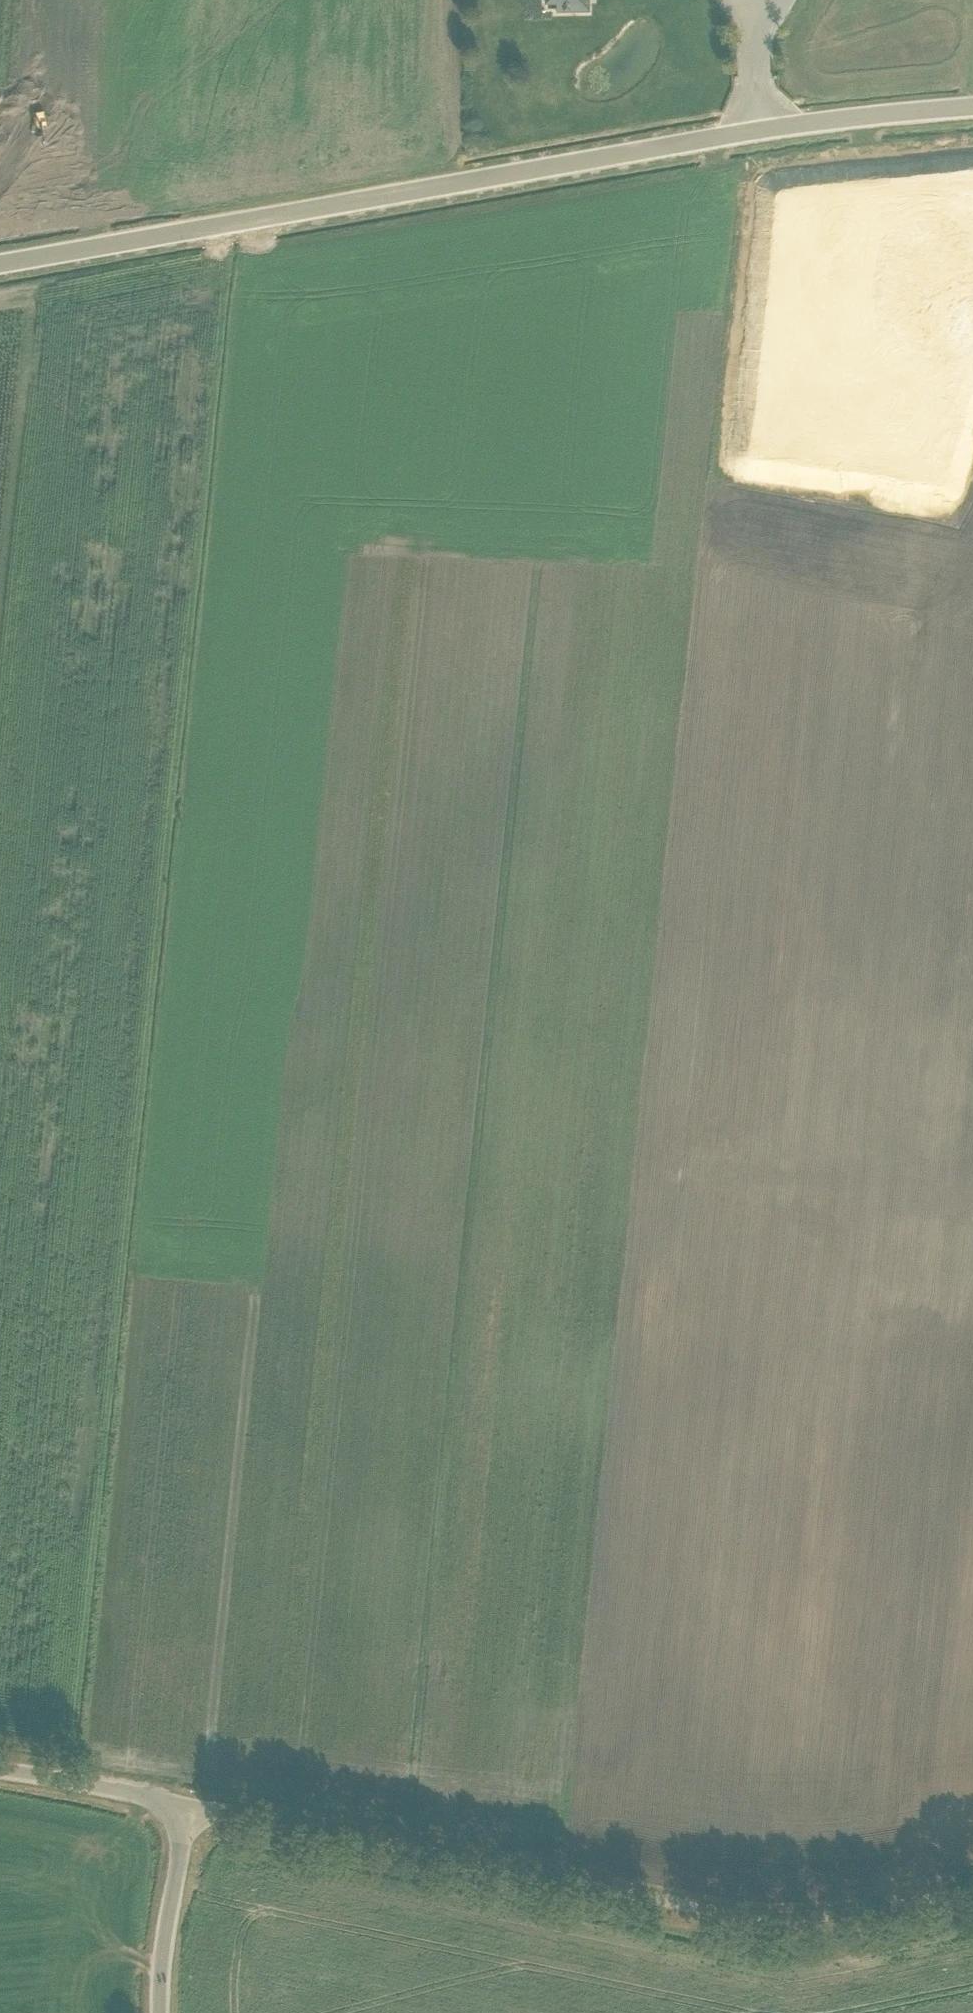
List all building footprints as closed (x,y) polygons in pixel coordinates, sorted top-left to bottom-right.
[(545,4),(556,4),(556,12),(587,12),(587,0),(545,0),(545,4)]
